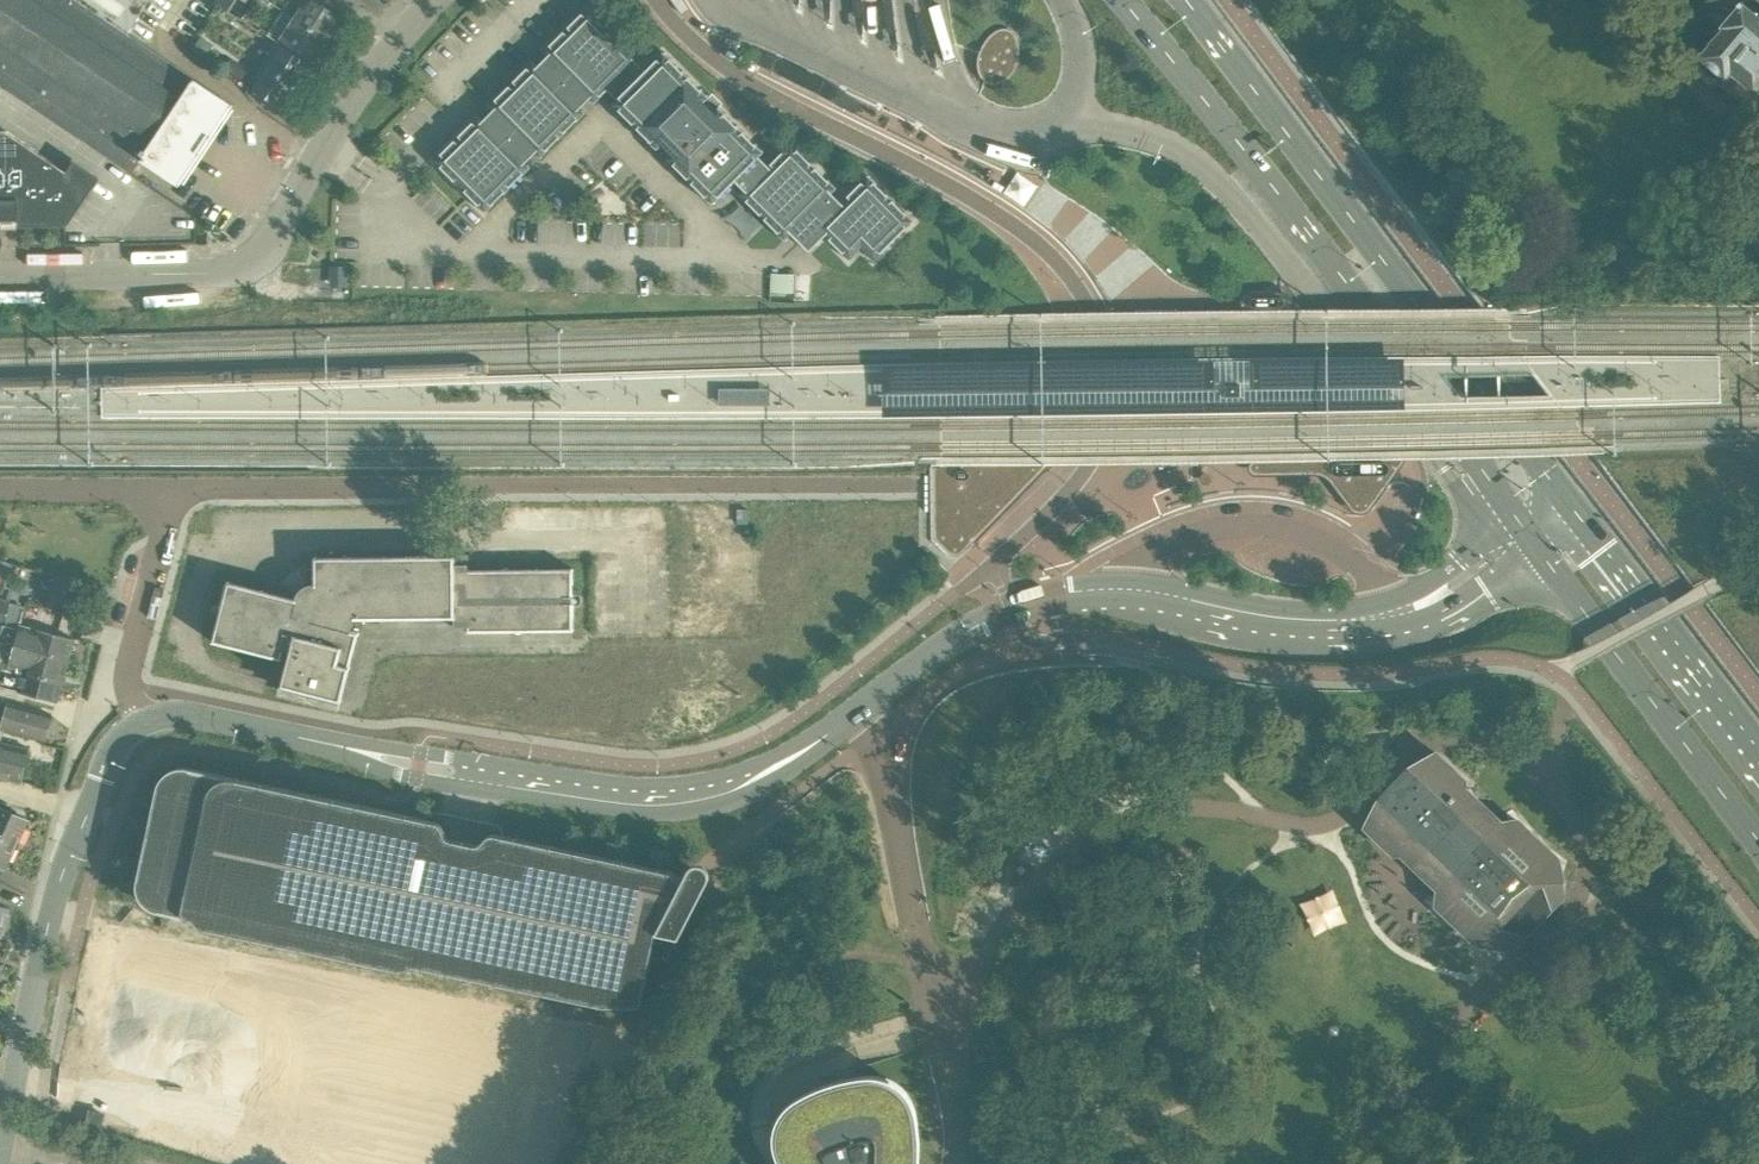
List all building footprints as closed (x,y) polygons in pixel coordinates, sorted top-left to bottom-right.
[(134,172),(143,159),(182,185),(235,105),(129,34),(152,0),(0,0),(0,82),(134,172)] [(253,0),(221,0),(218,4),(240,18),(253,0)] [(329,40),(343,18),(315,0),(307,0),(295,19),(329,40)] [(823,10),(823,13),(826,14),(829,14),(830,12),(830,0),(821,0),(823,10)] [(853,14),(854,24),(855,27),(857,29),(860,28),(861,26),(861,0),(852,0),(853,14)] [(883,5),(884,16),(887,31),(889,41),(890,44),(893,45),(896,44),(897,42),(892,1),(891,0),(883,0),(883,5)] [(1738,0),(1704,0),(1727,19),(1722,25),(1723,27),(1716,37),(1715,36),(1710,43),(1702,53),(1701,52),(1699,55),(1701,56),(1702,69),(1712,77),(1724,76),(1725,77),(1730,71),(1754,92),(1757,89),(1757,88),(1758,85),(1758,17),(1738,0)] [(646,70),(637,61),(642,57),(590,5),(544,51),(549,56),(540,65),(535,60),(489,105),(494,111),(485,120),(480,114),(434,160),(486,213),(532,167),(527,162),(536,152),(542,158),(587,113),(582,107),(591,98),(596,103),(610,90),(619,98),(613,103),(659,149),(664,144),(673,153),(668,158),(714,204),(737,181),(746,190),(740,195),(786,241),(793,234),(810,251),(826,236),(851,261),(863,249),(875,261),(916,221),(869,175),(842,202),(833,194),(838,188),(793,142),(769,165),(760,156),(766,151),(720,106),(715,111),(706,102),(711,96),(665,51),(646,70)] [(916,12),(916,16),(917,24),(920,35),(924,49),(929,59),(930,62),(933,62),(935,61),(936,58),(925,19),(922,12),(920,11),(916,12)] [(315,61),(329,40),(295,19),(281,39),(315,61)] [(998,27),(991,32),(984,39),(978,52),(977,59),(978,66),(980,73),(985,80),(992,82),(1001,82),(1010,76),(1016,67),(1019,55),(1020,45),(1018,36),(1015,31),(1010,26),(1004,26),(998,27)] [(285,109),(313,66),(279,44),(251,87),(285,109)] [(241,80),(248,70),(231,60),(225,70),(241,80)] [(19,218),(20,222),(67,221),(97,176),(76,162),(69,171),(7,129),(0,129),(0,219),(19,218)] [(330,267),(329,281),(345,281),(345,266),(330,266),(330,267)] [(1294,358),(1319,357),(1323,358),(1325,360),(1328,362),(1361,406),(1362,409),(1361,412),(1358,414),(1356,415),(1295,415),(1289,416),(1286,416),(1283,419),(1253,461),(1251,465),(1251,468),(1253,471),(1257,472),(1268,472),(1308,471),(1314,471),(1320,472),(1323,473),(1328,476),(1333,481),(1352,506),(1356,509),(1362,510),(1367,509),(1371,505),(1404,458),(1405,453),(1405,448),(1404,443),(1382,414),(1309,319),(1290,295),(1287,293),(1283,292),(1252,292),(1247,294),(1244,298),(1243,302),(1245,307),(1252,317),(1259,326),(1266,335),(1274,348),(1281,355),(1284,358),(1294,358)] [(1054,324),(1051,324),(946,325),(948,418),(948,425),(948,446),(948,467),(935,467),(936,540),(948,552),(953,556),(958,556),(964,553),(969,548),(975,542),(973,541),(1022,491),(1047,465),(1063,440),(1071,418),(1074,403),(1074,401),(1075,381),(1072,363),(1068,347),(1062,336),(1058,327),(1056,325),(1054,324)] [(1399,408),(1398,358),(1138,361),(879,365),(879,415),(1138,411),(1399,408)] [(497,631),(575,630),(574,568),(469,569),(469,560),(456,560),(456,555),(439,555),(391,556),(315,556),(314,583),(307,584),(303,573),(290,583),(300,591),(297,598),(296,597),(232,581),(229,580),(214,641),(215,641),(232,645),(284,659),(286,649),(291,650),(282,686),(283,687),(342,701),(360,631),(353,629),(356,618),(455,617),(455,618),(455,626),(468,626),(468,631),(497,631)] [(74,579),(56,574),(48,603),(66,608),(74,579)] [(4,624),(10,600),(0,598),(0,623),(4,624)] [(21,627),(27,605),(10,600),(4,624),(5,624),(0,640),(70,660),(76,639),(37,628),(36,631),(21,627)] [(70,660),(0,640),(0,657),(7,659),(28,665),(26,673),(64,684),(70,660)] [(59,701),(64,684),(26,673),(28,665),(7,659),(4,669),(9,670),(6,681),(21,686),(20,690),(59,701)] [(46,739),(53,714),(11,703),(9,712),(0,709),(0,727),(46,739)] [(23,781),(31,748),(0,741),(0,776),(23,781)] [(1502,830),(1466,796),(1470,792),(1464,787),(1465,778),(1438,753),(1423,762),(1424,765),(1377,814),(1375,812),(1366,828),(1393,854),(1401,852),(1407,858),(1410,854),(1446,888),(1438,896),(1436,905),(1476,943),(1490,943),(1493,940),(1499,945),(1505,945),(1519,931),(1519,925),(1542,901),(1548,900),(1562,887),(1561,880),(1556,875),(1559,872),(1558,857),(1518,819),(1509,822),(1502,830)] [(138,882),(137,885),(138,887),(138,889),(138,891),(139,894),(140,896),(141,898),(142,900),(143,902),(144,903),(145,903),(147,905),(148,906),(150,907),(152,909),(154,909),(156,910),(159,911),(191,918),(192,918),(193,919),(194,919),(195,920),(195,921),(196,921),(197,923),(198,924),(199,925),(200,926),(201,926),(202,927),(203,927),(204,928),(206,928),(207,928),(396,969),(398,969),(399,970),(401,970),(402,970),(403,969),(404,969),(405,969),(406,968),(407,968),(408,967),(409,967),(410,966),(411,966),(412,966),(413,966),(414,965),(415,966),(416,966),(417,966),(602,1005),(603,1006),(641,1005),(652,956),(667,959),(709,879),(709,878),(709,877),(710,876),(710,875),(710,874),(710,873),(710,872),(709,871),(709,870),(709,869),(708,868),(708,867),(707,867),(707,866),(706,865),(705,864),(704,864),(703,863),(702,863),(701,863),(700,863),(699,862),(698,862),(697,862),(696,863),(695,863),(694,863),(693,863),(693,864),(692,864),(691,865),(690,866),(684,872),(684,873),(683,873),(683,874),(682,874),(681,875),(680,875),(679,875),(678,875),(677,874),(676,874),(675,874),(674,873),(674,872),(673,872),(673,871),(672,871),(671,871),(670,870),(504,835),(497,833),(496,833),(495,833),(494,833),(493,833),(492,833),(491,833),(490,834),(489,834),(488,835),(487,835),(486,836),(483,839),(482,839),(482,840),(481,841),(481,842),(480,842),(479,843),(478,843),(477,843),(476,843),(475,843),(474,843),(463,841),(452,839),(452,838),(451,838),(450,838),(449,837),(448,836),(447,835),(446,834),(446,833),(446,832),(445,832),(445,831),(445,830),(445,829),(445,828),(444,827),(444,826),(443,825),(442,824),(441,823),(441,822),(440,822),(439,821),(438,821),(437,820),(419,816),(200,770),(188,767),(186,766),(183,766),(181,766),(179,767),(177,767),(174,768),(172,769),(170,770),(168,771),(167,773),(165,774),(163,776),(162,778),(161,779),(160,781),(159,784),(158,786),(158,788),(138,878),(138,880),(138,882)] [(15,848),(29,819),(1,805),(0,807),(0,841),(15,848)] [(15,848),(0,841),(0,865),(6,867),(15,848)] [(9,908),(0,905),(0,939),(9,908)] [(919,1151),(919,1132),(915,1108),(911,1099),(900,1084),(889,1078),(883,1075),(871,1075),(857,1075),(839,1078),(826,1083),(812,1088),(800,1094),(786,1105),(779,1112),(774,1120),(771,1129),(769,1139),(769,1149),(770,1158),(773,1163),(921,1163),(919,1151)] [(100,1129),(104,1113),(91,1110),(90,1116),(87,1127),(100,1129)]
